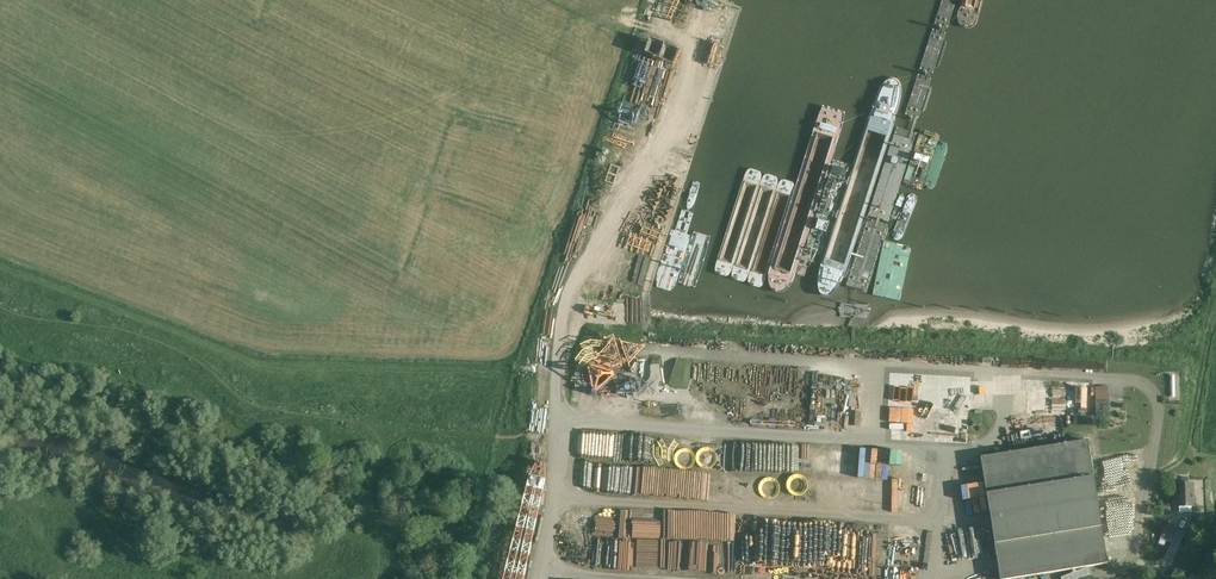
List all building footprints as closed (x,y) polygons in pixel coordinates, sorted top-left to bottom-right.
[(896,432),(968,431),(968,381),(895,382),(896,432)] [(1108,386),(1095,387),(1095,400),(1109,399),(1108,386)] [(1028,387),(1027,413),(1088,415),(1089,389),(1028,387)] [(827,423),(828,392),(812,392),(811,423),(827,423)] [(1110,400),(1095,401),(1096,416),(1110,415),(1110,400)] [(981,458),(1000,578),(1013,578),(1072,570),(1073,573),(1060,577),(1061,578),(1076,578),(1090,574),(1087,567),(1076,571),(1075,569),(1107,564),(1093,477),(1088,440),(981,458)] [(537,520),(548,461),(532,458),(522,517),(537,520)] [(960,464),(957,468),(967,476),(970,471),(960,464)] [(859,479),(858,499),(887,500),(888,480),(859,479)] [(1193,484),(1176,484),(1177,507),(1194,507),(1193,484)] [(1170,542),(1176,528),(1166,524),(1160,538),(1170,542)]
